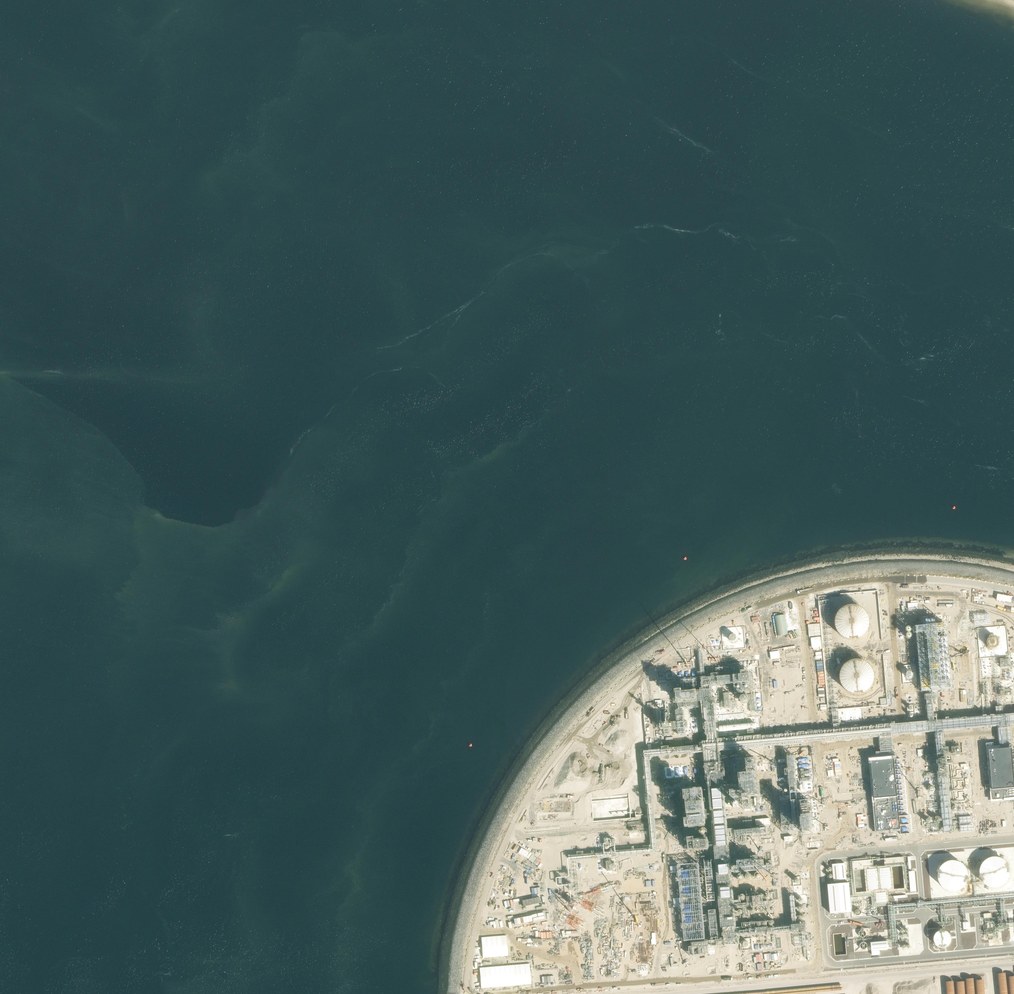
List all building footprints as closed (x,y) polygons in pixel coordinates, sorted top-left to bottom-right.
[(847,638),(850,639),(854,639),(857,638),(860,637),(863,636),(865,633),(867,631),(869,628),(870,625),(870,622),(870,618),(869,615),(868,613),(866,610),(864,608),(861,606),(858,605),(855,604),(851,604),(847,605),(844,606),(841,608),(838,611),(836,614),(835,617),(835,621),(835,625),(836,628),(838,632),(840,634),(843,637),(847,638)] [(949,633),(918,636),(923,700),(929,700),(954,698),(949,633)] [(852,693),(855,694),(858,694),(862,694),(865,693),(868,691),(870,689),(872,686),(874,683),(874,680),(875,677),(874,674),(874,671),(872,668),(871,665),(868,663),(866,661),(863,660),(859,659),(856,659),(852,660),(849,661),(846,663),(843,666),(841,669),(840,673),(840,676),(840,680),(841,684),(843,687),(845,690),(848,692),(852,693)] [(997,748),(1002,800),(1013,799),(1013,768),(1012,747),(997,748)] [(997,748),(987,749),(992,801),(1002,800),(997,748)] [(894,759),(871,760),(877,831),(900,829),(894,759)] [(901,760),(895,761),(900,817),(906,817),(901,760)] [(906,817),(900,817),(901,836),(910,835),(909,817),(906,817)] [(982,861),(980,865),(979,870),(979,875),(981,879),(985,883),(989,885),(994,886),(999,885),(1004,882),(1007,878),(1009,874),(1010,868),(1008,863),(1005,859),(1001,856),(996,855),(990,855),(986,857),(985,858),(982,861)] [(878,858),(852,861),(855,894),(906,890),(903,856),(878,858)] [(938,869),(937,874),(938,879),(940,884),(944,887),(949,889),(954,889),(959,887),(963,884),(966,880),(967,875),(967,870),(965,866),(962,862),(958,860),(953,859),(948,859),(944,861),(940,864),(938,869)] [(848,882),(827,884),(830,913),(851,911),(848,882)] [(938,930),(935,931),(934,934),(933,937),(933,940),(934,942),(936,944),(939,946),(942,946),(945,946),(947,944),(949,942),(950,940),(950,937),(950,934),(948,932),(946,930),(944,929),(941,929),(938,930)]
